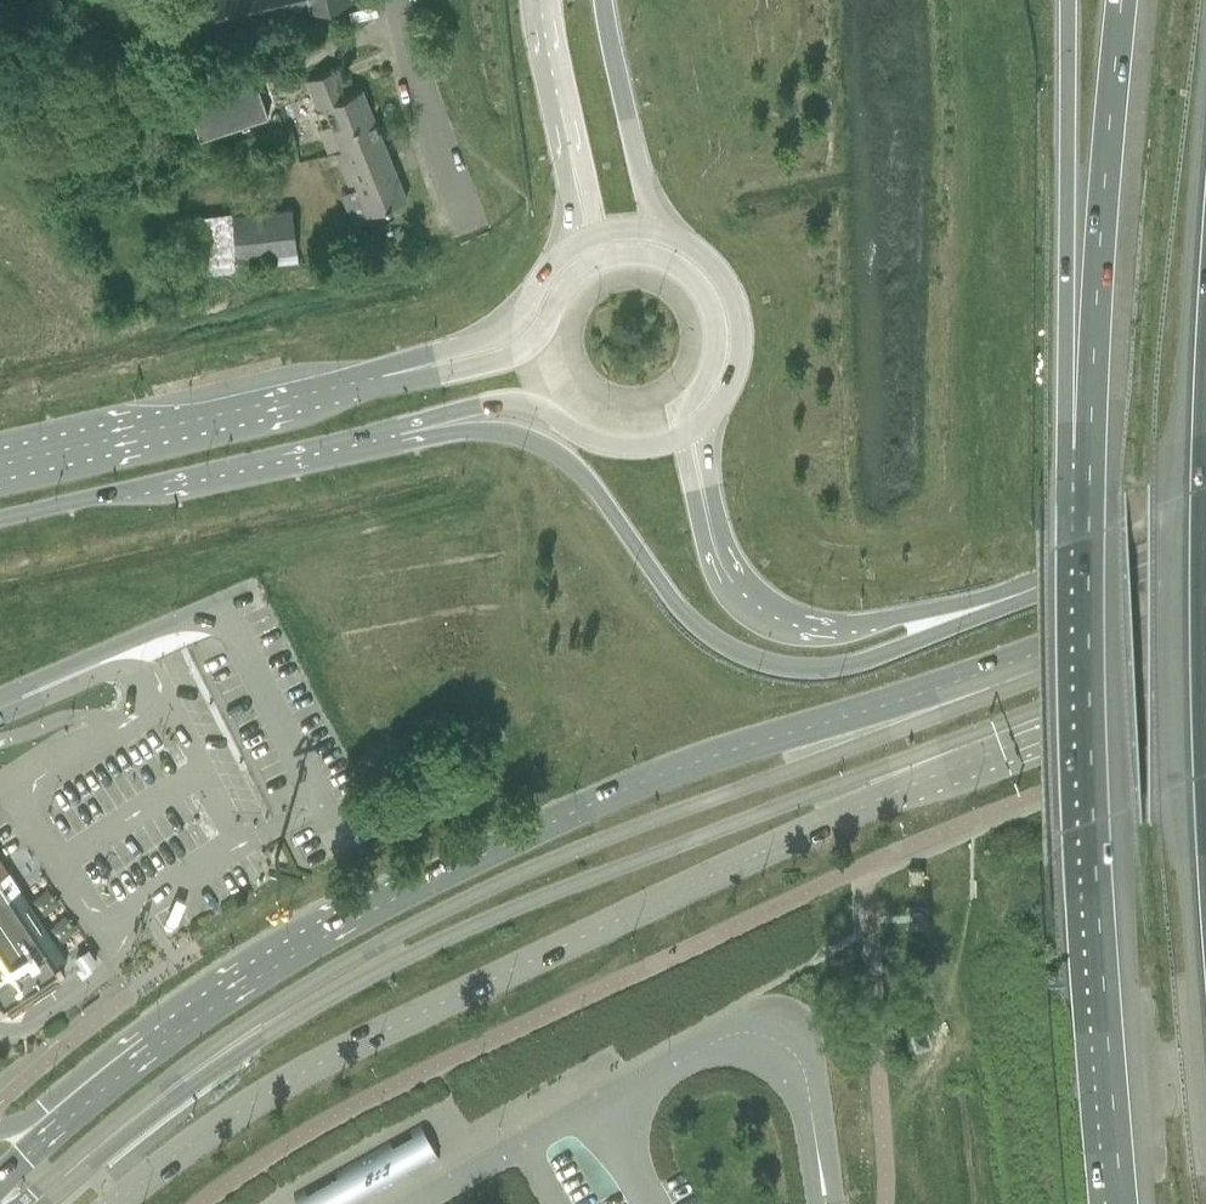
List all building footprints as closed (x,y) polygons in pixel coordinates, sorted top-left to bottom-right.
[(201,30),(288,9),(286,0),(194,0),(201,30)] [(349,0),(286,0),(288,9),(306,4),(307,11),(349,1),(349,0)] [(336,152),(336,153),(380,136),(361,89),(347,95),(336,68),(306,80),(313,97),(324,93),(328,102),(324,104),(342,150),(336,152)] [(183,94),(199,139),(268,116),(252,70),(183,94)] [(291,127),(266,133),(271,156),(296,150),(291,127)] [(380,136),(336,153),(348,184),(354,181),(367,214),(406,199),(380,136)] [(165,220),(172,278),(238,270),(236,258),(297,252),(291,207),(231,213),(231,212),(165,220)] [(908,868),(908,882),(923,882),(923,868),(908,868)] [(8,1006),(54,976),(55,976),(63,970),(48,947),(11,891),(16,888),(6,874),(2,877),(0,874),(0,1012),(8,1006)] [(911,928),(923,928),(923,913),(911,914),(911,928)] [(914,1046),(915,1047),(928,1044),(929,1042),(926,1029),(924,1028),(911,1032),(910,1034),(914,1046)] [(360,1195),(363,1200),(408,1176),(406,1171),(392,1146),(389,1142),(334,1173),(337,1178),(306,1196),(310,1203),(344,1203),(360,1195)]
